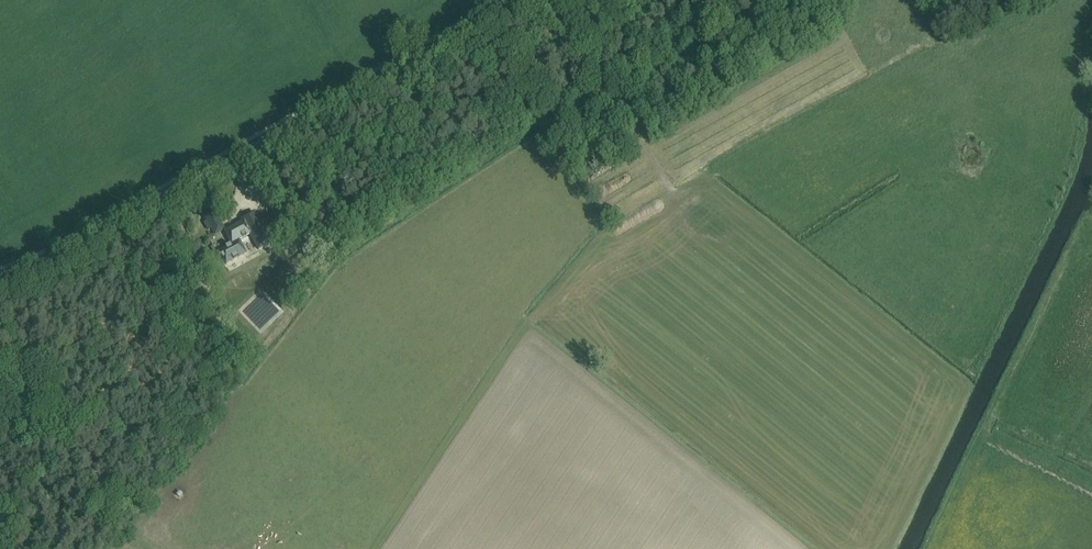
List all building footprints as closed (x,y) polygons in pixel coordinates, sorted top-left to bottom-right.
[(204,223),(209,230),(211,229),(215,235),(225,229),(214,210),(204,217),(207,221),(204,223)] [(220,251),(227,265),(247,254),(241,241),(250,235),(259,251),(271,244),(255,213),(242,219),(244,222),(226,232),(233,244),(220,251)]
